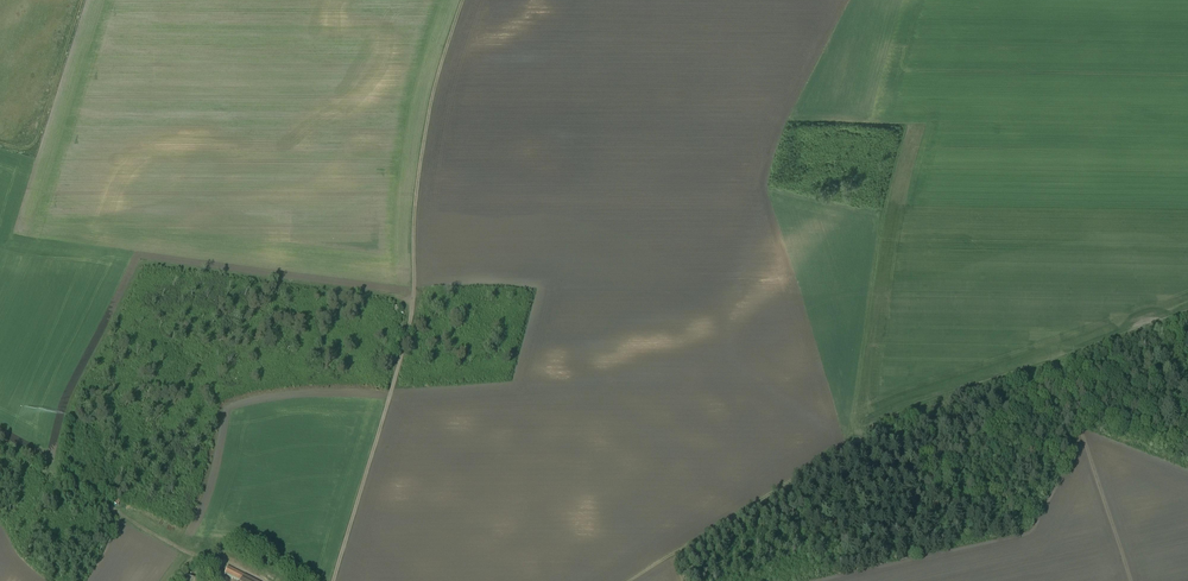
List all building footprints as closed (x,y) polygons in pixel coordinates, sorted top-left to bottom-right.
[(169,523),(166,530),(173,533),(176,527),(169,523)] [(241,580),(244,574),(227,566),(225,572),(241,580)]
